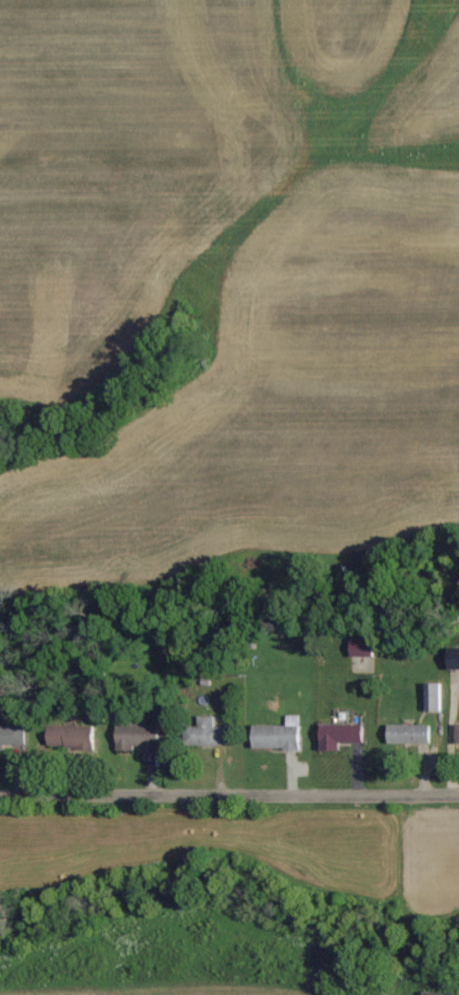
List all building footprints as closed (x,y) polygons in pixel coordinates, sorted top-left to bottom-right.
[(352,658),(374,658),(374,641),(352,640),(352,658)] [(458,670),(458,649),(450,649),(450,670),(458,670)] [(443,684),(427,684),(427,712),(442,712),(443,684)] [(254,749),(300,750),(301,717),(288,716),(288,726),(254,726),(254,749)] [(199,717),(199,730),(188,730),(189,747),(228,746),(228,728),(215,728),(215,717),(199,717)] [(4,749),(4,745),(26,746),(26,726),(0,725),(0,749),(4,749)] [(161,725),(119,725),(118,751),(134,751),(134,750),(160,750),(161,725)] [(340,744),(364,744),(364,726),(322,725),(322,751),(340,751),(340,744)] [(432,726),(390,725),(390,745),(431,745),(432,726)] [(66,747),(66,751),(95,752),(96,727),(49,726),(49,747),(66,747)]
